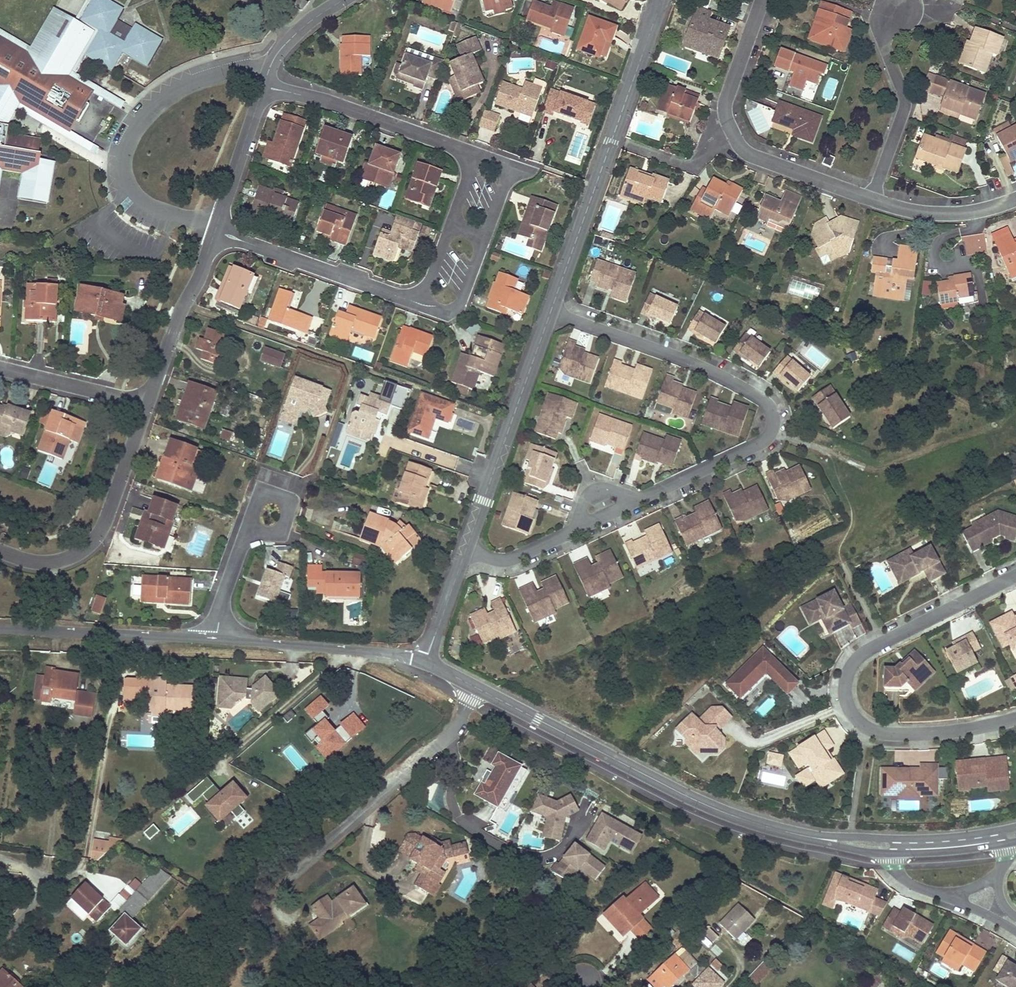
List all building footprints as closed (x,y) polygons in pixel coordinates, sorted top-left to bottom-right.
[(82,19),(79,24),(74,21),(73,21),(47,65),(0,37),(0,91),(11,97),(0,116),(0,178),(1,169),(23,173),(19,195),(48,199),(54,163),(40,161),(41,154),(37,153),(40,140),(36,140),(7,135),(9,126),(2,125),(6,119),(9,114),(10,115),(15,106),(16,105),(15,104),(16,101),(42,115),(70,132),(74,123),(71,122),(73,119),(79,122),(89,105),(83,101),(85,98),(88,100),(93,92),(67,77),(70,72),(75,75),(75,74),(87,55),(111,69),(117,60),(122,51),(147,65),(161,40),(136,26),(134,30),(125,44),(108,34),(116,20),(122,10),(106,0),(93,0),(82,19)] [(74,21),(79,24),(82,19),(93,0),(86,0),(74,21)] [(300,11),(301,10),(303,11),(309,3),(305,0),(297,0),(294,3),(298,7),(297,8),(300,11)] [(422,2),(450,12),(455,0),(423,0),(422,2)] [(450,12),(457,15),(463,0),(455,0),(450,12)] [(493,9),(494,9),(493,6),(501,4),(502,7),(512,5),(511,0),(482,0),(483,4),(485,11),(493,9)] [(621,10),(628,0),(604,0),(621,10)] [(852,12),(823,1),(812,30),(824,34),(820,43),(844,51),(848,41),(842,38),(845,29),(852,12)] [(550,8),(542,5),(533,2),(527,20),(552,30),(554,25),(566,29),(573,9),(561,5),(558,11),(550,8)] [(561,5),(553,2),(550,8),(558,11),(561,5)] [(513,8),(512,5),(502,7),(501,4),(493,6),(494,9),(493,9),(495,14),(504,12),(503,10),(513,8)] [(730,26),(709,19),(712,11),(698,6),(688,34),(693,36),(689,47),(698,50),(697,52),(715,58),(719,49),(722,50),(730,26)] [(73,21),(54,9),(31,48),(7,34),(0,30),(0,37),(47,65),(73,21)] [(578,50),(588,53),(599,57),(605,41),(607,36),(612,38),(615,27),(589,18),(578,50)] [(134,30),(116,20),(108,34),(125,44),(134,30)] [(454,33),(458,24),(454,23),(452,22),(448,31),(454,33)] [(458,24),(454,33),(453,37),(457,38),(461,25),(458,24)] [(552,30),(552,31),(563,36),(566,29),(554,25),(552,30)] [(842,38),(848,41),(851,31),(845,29),(842,38)] [(969,50),(963,66),(984,74),(992,54),(996,56),(1003,39),(976,29),(971,43),(970,46),(974,48),(973,51),(969,50)] [(824,34),(812,30),(809,39),(820,43),(824,34)] [(683,48),(697,53),(697,52),(698,50),(689,47),(693,36),(688,34),(683,48)] [(361,56),(366,56),(370,56),(370,36),(346,37),(346,45),(342,45),(340,45),(341,75),(361,75),(361,65),(361,56)] [(456,77),(463,92),(477,86),(483,83),(478,72),(476,73),(474,68),(476,67),(471,55),(480,51),(474,38),(456,46),(462,58),(450,63),(456,77)] [(967,42),(959,64),(963,66),(969,50),(973,51),(974,48),(970,46),(971,43),(967,42)] [(434,58),(408,49),(406,56),(432,65),(434,58)] [(805,86),(806,83),(807,80),(818,84),(819,81),(820,81),(821,80),(820,79),(822,75),(824,76),(827,67),(780,50),(774,66),(789,72),(790,71),(792,64),(796,65),(794,72),(789,85),(797,88),(799,83),(805,86)] [(371,65),(370,56),(366,56),(361,56),(361,65),(371,65)] [(432,65),(406,56),(403,66),(399,74),(416,80),(414,85),(413,87),(423,91),(428,77),(437,80),(444,62),(434,58),(432,65)] [(557,64),(547,61),(545,68),(554,72),(557,64)] [(399,74),(403,66),(398,64),(395,73),(398,79),(414,85),(416,80),(399,74)] [(75,75),(70,72),(67,77),(93,92),(115,105),(121,109),(125,103),(75,74),(75,75)] [(976,117),(984,95),(927,74),(922,90),(940,96),(941,94),(943,89),(948,91),(946,96),(941,108),(960,114),(961,111),(976,117)] [(480,95),(477,86),(463,92),(456,77),(448,80),(458,104),(480,95)] [(522,90),(503,83),(495,105),(515,112),(517,108),(534,115),(542,92),(532,89),(533,86),(525,83),(522,90)] [(689,122),(693,112),(697,101),(684,96),(686,92),(666,85),(662,96),(672,99),(667,114),(689,122)] [(588,103),(551,90),(542,113),(553,117),(554,114),(568,119),(569,117),(572,118),(571,120),(581,124),(588,103)] [(11,97),(0,91),(0,116),(11,97)] [(684,96),(697,101),(699,97),(686,92),(684,96)] [(672,99),(662,96),(657,110),(667,114),(672,99)] [(42,115),(16,101),(15,104),(16,105),(15,106),(95,154),(99,149),(92,145),(70,132),(42,115)] [(595,106),(588,103),(581,124),(588,126),(595,106)] [(796,127),(796,129),(795,130),(793,136),(812,142),(820,118),(780,103),(776,112),(773,122),(790,128),(791,126),(796,127)] [(534,115),(517,108),(515,112),(533,118),(534,115)] [(940,113),(958,120),(960,114),(941,108),(940,113)] [(500,117),(484,111),(479,127),(494,132),(500,117)] [(961,111),(960,114),(975,120),(976,117),(961,111)] [(306,121),(289,116),(286,123),(282,122),(274,143),(273,145),(277,146),(272,160),(291,167),(299,144),(306,121)] [(424,116),(422,122),(429,125),(432,119),(424,116)] [(1003,149),(1009,161),(1015,157),(1015,127),(997,137),(1003,149)] [(338,139),(340,134),(325,128),(324,131),(332,134),(331,136),(338,139)] [(316,153),(319,155),(323,156),(321,162),(335,167),(338,161),(344,163),(353,138),(340,134),(338,139),(331,136),(332,134),(324,131),(316,153)] [(948,145),(950,140),(937,135),(935,140),(948,145)] [(948,145),(962,150),(966,140),(952,135),(950,140),(948,145)] [(916,159),(936,166),(957,173),(965,151),(962,150),(948,145),(935,140),(927,137),(925,143),(922,142),(916,159)] [(270,141),(264,158),(272,160),(277,146),(273,145),(274,143),(270,141)] [(395,177),(394,176),(392,176),(400,155),(377,147),(370,165),(369,169),(365,168),(361,178),(388,187),(391,180),(393,181),(395,177)] [(406,200),(414,203),(422,205),(423,201),(431,204),(439,179),(442,172),(418,163),(406,200)] [(662,203),(665,193),(669,183),(653,177),(652,180),(639,175),(640,173),(629,170),(621,192),(637,197),(638,195),(646,198),(662,203)] [(730,189),(725,186),(713,179),(705,193),(702,199),(697,197),(690,209),(710,220),(715,211),(722,214),(722,213),(724,210),(731,213),(742,191),(732,185),(730,189)] [(292,224),(295,214),(299,203),(271,194),(272,191),(259,187),(250,213),(267,219),(270,212),(281,216),(279,220),(292,224)] [(337,188),(335,193),(343,196),(345,190),(337,188)] [(697,197),(702,199),(705,193),(700,191),(697,197)] [(643,204),(646,198),(638,195),(637,197),(621,192),(620,196),(643,204)] [(761,211),(760,214),(758,218),(777,227),(775,231),(786,235),(801,198),(789,193),(786,200),(782,199),(779,205),(776,204),(777,201),(765,196),(759,210),(761,211)] [(523,223),(521,229),(519,235),(530,239),(532,240),(533,238),(544,242),(557,205),(533,197),(525,218),(528,219),(526,224),(523,223)] [(327,204),(322,218),(317,232),(324,234),(331,237),(330,240),(346,246),(357,216),(327,204)] [(419,234),(418,234),(421,224),(398,215),(391,232),(390,237),(381,234),(374,255),(393,262),(398,247),(412,252),(419,234)] [(849,220),(839,217),(828,225),(833,233),(838,235),(840,230),(845,232),(849,220)] [(846,250),(848,249),(850,249),(858,223),(849,220),(845,232),(840,230),(838,235),(833,233),(828,225),(825,219),(816,224),(812,235),(817,248),(821,246),(825,255),(819,257),(823,265),(832,261),(834,255),(838,254),(840,258),(848,254),(846,250)] [(996,240),(1009,234),(1007,229),(994,235),(996,240)] [(614,236),(602,232),(601,237),(613,240),(614,236)] [(968,255),(987,252),(984,234),(963,238),(963,241),(966,241),(968,255)] [(997,248),(1009,275),(1015,271),(1015,245),(1015,246),(1012,241),(1009,234),(996,240),(995,241),(998,248),(997,248)] [(532,240),(530,239),(527,247),(540,252),(544,242),(533,238),(532,240)] [(817,248),(816,249),(819,257),(825,255),(821,246),(817,248)] [(917,248),(900,246),(898,261),(915,264),(917,248)] [(499,255),(493,253),(491,259),(497,261),(499,255)] [(903,300),(906,301),(909,301),(912,280),(913,279),(915,264),(898,261),(874,258),(871,273),(876,274),(874,290),(882,291),(882,295),(892,296),(892,300),(903,301),(903,300)] [(608,289),(609,289),(610,285),(614,286),(612,290),(611,295),(626,300),(635,273),(612,264),(610,269),(603,266),(604,262),(597,259),(590,279),(597,281),(595,285),(608,289)] [(230,266),(216,299),(221,301),(235,268),(230,266)] [(253,277),(253,276),(254,276),(235,268),(221,301),(240,309),(248,291),(253,293),(258,279),(253,277)] [(549,279),(551,272),(545,270),(543,277),(549,279)] [(142,284),(149,286),(153,274),(145,273),(142,284)] [(497,283),(496,283),(495,282),(489,299),(490,300),(487,308),(500,312),(501,307),(507,309),(522,315),(529,296),(514,290),(518,279),(500,273),(497,283)] [(954,280),(951,280),(948,281),(936,283),(940,303),(974,297),(970,273),(953,276),(954,280)] [(58,279),(53,279),(47,279),(47,285),(29,285),(27,321),(30,321),(46,322),(48,322),(50,299),(57,299),(58,279)] [(923,281),(922,295),(930,296),(931,282),(923,281)] [(99,313),(107,315),(116,317),(119,305),(120,296),(82,287),(77,311),(98,316),(99,313)] [(293,294),(287,292),(281,290),(270,321),(298,331),(304,315),(287,309),(293,294)] [(882,291),(874,290),(873,297),(892,300),(892,296),(882,295),(882,291)] [(670,322),(678,306),(650,293),(642,309),(657,316),(670,322)] [(50,299),(48,322),(56,322),(57,299),(50,299)] [(121,322),(125,306),(119,305),(116,317),(107,315),(99,313),(98,316),(121,322)] [(339,313),(335,324),(330,336),(347,342),(351,330),(375,338),(382,318),(353,308),(350,317),(346,315),(339,313)] [(657,316),(642,309),(641,310),(656,318),(657,316)] [(716,342),(724,326),(697,311),(688,327),(703,335),(716,342)] [(307,334),(313,318),(304,315),(298,331),(307,334)] [(249,319),(247,323),(256,326),(259,319),(251,316),(250,320),(249,319)] [(265,326),(266,323),(268,320),(261,318),(259,324),(265,326)] [(703,335),(688,327),(687,329),(702,337),(703,335)] [(197,349),(200,350),(204,351),(201,358),(216,364),(226,335),(209,329),(205,340),(201,338),(197,349)] [(400,335),(392,357),(409,363),(413,352),(427,357),(434,337),(414,330),(411,338),(407,337),(400,335)] [(760,367),(770,352),(745,334),(735,348),(748,358),(760,367)] [(495,342),(487,339),(479,336),(472,357),(470,362),(461,358),(452,382),(473,390),(480,372),(493,377),(501,355),(492,352),(495,342)] [(569,339),(559,366),(576,372),(575,375),(590,381),(599,357),(589,354),(588,356),(584,354),(584,352),(585,349),(575,345),(577,342),(569,339)] [(501,355),(505,345),(495,342),(492,352),(501,355)] [(266,348),(264,355),(262,361),(280,367),(284,355),(266,348)] [(748,358),(735,348),(733,350),(747,360),(748,358)] [(472,357),(462,354),(461,358),(470,362),(472,357)] [(800,388),(811,374),(787,355),(776,369),(789,379),(800,388)] [(409,363),(392,357),(391,360),(408,366),(409,363)] [(653,369),(637,364),(635,369),(634,373),(629,371),(626,366),(621,364),(622,362),(614,359),(607,379),(614,382),(617,388),(643,397),(653,369)] [(576,372),(559,366),(566,372),(575,375),(576,372)] [(789,379),(776,369),(774,371),(787,381),(789,379)] [(667,375),(657,401),(674,408),(673,411),(688,417),(697,393),(687,389),(686,392),(682,390),(682,388),(683,385),(673,381),(675,377),(667,375)] [(306,381),(297,377),(283,416),(297,421),(303,408),(311,411),(315,418),(328,411),(326,406),(331,390),(313,383),(312,387),(305,384),(306,381)] [(614,382),(607,379),(605,384),(617,388),(614,382)] [(368,432),(370,433),(371,433),(374,434),(379,421),(376,419),(378,413),(386,416),(390,404),(405,410),(412,390),(386,381),(380,398),(371,394),(369,399),(361,396),(357,406),(361,407),(359,413),(357,413),(352,415),(347,431),(348,433),(356,437),(359,428),(363,430),(366,428),(368,432)] [(181,420),(194,385),(190,383),(177,419),(181,420)] [(208,416),(212,404),(217,392),(194,385),(181,420),(199,427),(203,414),(208,416)] [(836,394),(831,385),(827,388),(833,396),(836,394)] [(833,396),(827,388),(814,396),(834,428),(851,417),(836,394),(833,396)] [(549,393),(541,416),(545,418),(542,425),(538,423),(535,431),(555,438),(557,431),(561,433),(566,420),(565,420),(561,418),(563,415),(566,416),(571,418),(577,403),(549,393)] [(437,418),(448,422),(454,405),(432,397),(423,394),(422,394),(409,431),(426,438),(432,422),(430,421),(432,417),(437,418)] [(749,408),(733,402),(731,408),(730,411),(725,410),(722,405),(717,403),(718,400),(710,398),(703,418),(710,420),(713,427),(739,436),(749,408)] [(674,408),(657,401),(664,408),(673,411),(674,408)] [(228,417),(231,406),(224,404),(220,414),(228,417)] [(6,437),(11,434),(12,432),(24,436),(31,414),(29,413),(22,411),(9,406),(8,410),(0,407),(0,435),(6,437)] [(70,441),(74,442),(78,444),(86,423),(54,411),(52,416),(46,433),(39,451),(63,460),(70,441)] [(46,433),(52,416),(43,413),(37,429),(46,433)] [(618,441),(616,445),(624,448),(632,425),(599,413),(590,439),(605,444),(606,442),(608,437),(613,439),(618,441)] [(204,428),(208,416),(203,414),(199,427),(204,428)] [(281,421),(296,426),(297,421),(283,416),(281,421)] [(432,422),(426,438),(430,439),(437,418),(432,417),(430,421),(432,422)] [(710,420),(703,418),(701,423),(713,427),(710,420)] [(342,429),(337,427),(329,451),(333,452),(342,429)] [(359,428),(356,437),(368,441),(371,433),(370,433),(368,432),(366,428),(363,430),(359,428)] [(222,429),(219,439),(230,442),(233,432),(222,429)] [(664,458),(662,461),(672,465),(681,440),(665,435),(664,439),(656,437),(655,441),(647,438),(648,434),(642,432),(636,451),(642,453),(641,457),(656,462),(657,459),(658,456),(664,458)] [(828,446),(829,436),(816,434),(814,443),(828,446)] [(608,437),(606,442),(616,445),(618,441),(613,439),(608,437)] [(174,442),(168,457),(169,458),(161,480),(191,490),(198,473),(195,472),(197,468),(198,468),(198,467),(191,465),(192,461),(194,458),(201,461),(203,452),(174,442)] [(552,461),(556,451),(531,442),(526,458),(531,459),(528,467),(532,468),(529,476),(525,475),(523,481),(542,488),(544,481),(547,482),(553,468),(550,467),(547,465),(549,460),(552,461)] [(169,458),(168,457),(166,456),(158,479),(161,480),(169,458)] [(191,465),(198,467),(201,461),(194,458),(192,461),(191,465)] [(431,471),(420,467),(410,464),(400,492),(404,493),(400,503),(416,509),(420,499),(423,501),(424,501),(428,490),(422,488),(423,485),(425,486),(431,471)] [(766,473),(778,499),(794,491),(796,495),(811,488),(800,465),(790,469),(791,471),(787,473),(786,471),(785,468),(775,473),(773,470),(766,473)] [(744,491),(742,489),(733,493),(731,490),(723,493),(736,519),(752,512),(754,515),(769,508),(758,485),(748,489),(749,492),(745,494),(744,491)] [(502,524),(527,533),(533,518),(530,517),(525,515),(529,505),(534,507),(537,499),(514,491),(502,524)] [(152,522),(151,522),(150,522),(145,536),(152,539),(150,544),(160,547),(164,536),(168,537),(174,521),(173,521),(177,507),(155,499),(149,513),(155,515),(152,522)] [(709,500),(694,507),(697,512),(698,516),(694,518),(688,516),(683,519),(682,516),(675,520),(684,539),(690,536),(697,538),(722,527),(709,500)] [(773,509),(780,515),(785,509),(778,503),(773,509)] [(529,505),(525,515),(530,517),(534,507),(529,505)] [(1015,537),(1015,517),(998,511),(986,518),(987,520),(972,528),(962,533),(972,551),(983,545),(980,539),(987,536),(989,540),(990,539),(999,534),(1006,536),(1006,538),(1015,541),(1015,537)] [(155,515),(149,513),(146,512),(136,539),(150,544),(152,539),(145,536),(150,522),(151,522),(152,522),(155,515)] [(402,557),(412,550),(405,541),(414,533),(408,526),(406,528),(399,522),(394,529),(388,525),(390,521),(370,513),(360,539),(370,542),(372,538),(382,542),(383,536),(388,541),(386,543),(392,550),(395,548),(402,557)] [(972,528),(987,520),(986,518),(971,525),(972,528)] [(660,523),(645,530),(647,535),(649,539),(644,541),(639,539),(634,541),(633,539),(625,543),(634,562),(641,559),(648,561),(672,550),(660,523)] [(733,535),(729,527),(724,530),(728,537),(733,535)] [(405,541),(412,550),(422,542),(414,533),(405,541)] [(372,538),(370,542),(383,548),(396,564),(402,557),(395,548),(392,550),(386,543),(388,541),(383,536),(382,542),(372,538)] [(980,539),(983,545),(991,542),(990,539),(989,540),(987,536),(980,539)] [(924,570),(930,581),(944,574),(930,547),(913,555),(910,549),(893,557),(897,565),(892,568),(897,579),(917,569),(919,572),(924,570)] [(588,557),(574,564),(588,595),(611,585),(609,582),(624,575),(612,549),(596,556),(599,562),(601,566),(594,569),(592,565),(588,557)] [(369,559),(355,554),(352,565),(368,569),(369,559)] [(893,557),(888,560),(892,568),(897,565),(893,557)] [(276,573),(268,570),(264,581),(267,582),(265,588),(262,586),(259,597),(276,603),(285,579),(288,580),(292,569),(280,565),(276,573)] [(338,574),(330,574),(322,574),(322,567),(308,567),(308,586),(317,587),(317,581),(326,581),(326,594),(326,596),(361,597),(361,575),(342,574),(342,576),(338,576),(338,574)] [(917,569),(897,579),(899,582),(919,572),(917,569)] [(541,582),(544,588),(545,592),(539,595),(537,591),(533,582),(518,589),(533,621),(555,611),(554,607),(568,601),(556,575),(541,582)] [(131,598),(140,598),(141,578),(132,577),(131,598)] [(165,598),(164,603),(190,605),(191,580),(142,577),(141,597),(165,598)] [(317,587),(317,594),(326,594),(326,581),(317,581),(317,587)] [(834,592),(802,608),(810,624),(818,620),(826,635),(849,624),(851,628),(861,623),(852,605),(842,610),(834,592)] [(100,613),(105,600),(98,597),(93,611),(100,613)] [(471,616),(484,643),(485,643),(497,637),(498,639),(509,635),(507,631),(515,627),(502,599),(491,604),(495,613),(497,617),(491,620),(489,616),(486,609),(471,616)] [(1012,619),(1014,618),(1011,612),(1005,616),(1009,624),(1013,621),(1012,619)] [(1014,618),(1012,619),(1013,621),(1009,624),(1005,616),(990,623),(1002,648),(1010,644),(1013,650),(1015,649),(1015,617),(1014,618)] [(977,663),(972,653),(980,648),(973,633),(957,642),(959,646),(955,648),(946,652),(956,674),(977,663)] [(474,648),(482,644),(477,634),(469,638),(474,648)] [(740,698),(766,673),(787,695),(798,684),(763,648),(726,684),(740,698)] [(927,680),(919,672),(926,665),(914,652),(907,659),(908,661),(901,667),(900,665),(895,669),(885,669),(884,687),(900,688),(906,682),(914,691),(927,680)] [(901,667),(908,661),(907,659),(900,665),(901,667)] [(927,680),(934,673),(926,665),(919,672),(927,680)] [(52,697),(56,672),(55,672),(56,669),(48,668),(46,676),(42,701),(51,702),(52,697)] [(78,676),(56,672),(52,697),(74,701),(74,700),(76,700),(74,715),(90,717),(94,695),(76,692),(78,676)] [(42,701),(46,676),(39,675),(35,699),(42,701)] [(248,679),(221,677),(220,692),(232,707),(238,703),(239,704),(243,701),(242,699),(250,695),(249,698),(253,698),(253,702),(259,709),(277,695),(268,682),(260,682),(254,686),(254,688),(248,688),(248,679)] [(165,723),(165,716),(166,709),(193,710),(194,687),(161,686),(162,681),(151,680),(151,679),(137,678),(137,680),(127,680),(124,682),(123,703),(133,703),(134,697),(137,697),(150,697),(149,713),(147,713),(147,719),(149,719),(149,723),(165,723)] [(914,691),(906,682),(900,688),(884,687),(884,690),(907,691),(911,695),(914,691)] [(219,700),(219,706),(224,707),(232,707),(220,692),(219,700)] [(322,696),(307,709),(318,722),(320,725),(315,729),(320,735),(316,738),(320,743),(317,745),(328,758),(365,726),(354,713),(337,728),(334,730),(326,720),(329,718),(330,717),(323,709),(329,705),(322,696)] [(676,729),(688,741),(686,744),(696,754),(697,754),(697,753),(702,747),(722,748),(723,748),(724,748),(724,739),(720,735),(715,735),(715,728),(720,728),(731,717),(721,708),(711,708),(698,721),(691,714),(676,729)] [(337,728),(329,718),(326,720),(334,730),(337,728)] [(320,735),(315,729),(320,725),(318,722),(306,733),(313,741),(316,738),(320,735)] [(824,732),(790,754),(799,768),(807,762),(813,772),(811,773),(821,788),(839,776),(834,769),(838,766),(833,759),(829,762),(823,752),(827,750),(833,746),(824,732)] [(827,750),(823,752),(829,762),(833,759),(827,750)] [(482,783),(479,788),(475,794),(498,806),(521,766),(498,753),(492,763),(496,765),(485,784),(482,783)] [(769,754),(768,762),(774,763),(776,756),(769,754)] [(768,762),(768,764),(780,766),(782,757),(776,756),(774,763),(768,762)] [(1009,776),(1006,756),(988,758),(989,763),(985,764),(986,768),(969,770),(968,761),(955,762),(959,791),(971,789),(971,787),(988,785),(988,787),(996,786),(995,778),(1009,776)] [(986,768),(985,764),(989,763),(988,758),(968,761),(969,770),(986,768)] [(937,768),(937,765),(921,765),(921,769),(907,769),(907,772),(900,772),(900,769),(882,769),(882,791),(937,792),(937,779),(937,768)] [(834,769),(839,776),(843,774),(838,766),(834,769)] [(937,779),(948,779),(947,768),(937,768),(937,779)] [(797,777),(803,788),(814,781),(807,770),(797,777)] [(208,776),(188,794),(194,802),(203,794),(223,817),(231,809),(238,817),(246,810),(229,792),(225,795),(223,792),(208,776)] [(1010,788),(1009,776),(995,778),(996,786),(988,787),(988,791),(1010,788)] [(246,797),(234,783),(223,792),(225,795),(229,792),(239,803),(246,797)] [(559,802),(538,794),(529,817),(548,824),(545,837),(560,840),(565,817),(579,810),(572,796),(559,802)] [(223,817),(211,802),(208,805),(221,819),(223,817)] [(635,832),(602,813),(587,840),(604,850),(607,844),(605,842),(607,838),(610,840),(625,849),(635,832)] [(159,831),(154,825),(145,833),(150,839),(159,831)] [(632,853),(642,836),(635,832),(625,849),(632,853)] [(408,834),(406,837),(418,845),(410,857),(410,858),(418,864),(425,868),(421,873),(415,885),(428,893),(434,884),(438,885),(445,872),(440,870),(446,859),(450,861),(454,853),(452,844),(450,838),(441,840),(438,845),(428,839),(423,838),(414,833),(408,834)] [(441,840),(431,835),(428,839),(438,845),(441,840)] [(91,859),(98,860),(113,846),(117,843),(117,842),(121,839),(110,837),(110,841),(94,839),(91,859)] [(418,845),(406,837),(398,850),(410,857),(418,845)] [(466,841),(452,844),(454,853),(468,850),(466,841)] [(603,865),(578,846),(575,850),(572,848),(560,864),(558,862),(552,870),(567,879),(578,865),(584,870),(594,878),(603,865)] [(425,868),(418,864),(415,869),(421,873),(425,868)] [(574,883),(584,870),(578,865),(567,879),(574,883)] [(136,891),(147,901),(170,876),(158,867),(136,891)] [(886,905),(873,899),(877,891),(855,883),(854,886),(846,883),(848,879),(835,874),(826,897),(835,901),(847,904),(879,917),(886,905)] [(110,907),(84,884),(71,899),(97,922),(110,907)] [(438,885),(434,884),(428,893),(435,897),(441,887),(438,885)] [(623,899),(605,916),(623,936),(631,930),(629,928),(640,917),(639,916),(643,912),(642,910),(644,908),(646,910),(658,899),(644,884),(625,901),(623,899)] [(331,902),(327,896),(312,906),(320,918),(310,925),(315,931),(320,938),(343,922),(342,920),(365,904),(353,887),(331,902)] [(125,914),(110,930),(115,935),(125,945),(141,929),(130,919),(147,901),(136,891),(119,909),(125,914)] [(118,910),(125,901),(118,895),(110,904),(118,910)] [(831,909),(835,901),(826,897),(822,905),(831,909)] [(262,915),(265,912),(268,909),(257,898),(251,905),(262,915)] [(719,925),(727,932),(735,940),(754,919),(739,905),(719,925)] [(908,918),(911,913),(904,908),(901,913),(908,918)] [(921,944),(933,926),(911,913),(908,918),(901,913),(893,909),(882,927),(894,934),(897,930),(908,936),(921,944)] [(652,932),(640,917),(629,928),(631,930),(641,942),(652,932)] [(668,940),(675,933),(668,926),(661,933),(668,940)] [(707,927),(705,930),(702,932),(713,943),(718,938),(707,927)] [(145,931),(141,928),(141,929),(125,945),(115,935),(112,937),(126,951),(145,931)] [(908,936),(897,930),(894,934),(901,938),(908,936)] [(986,953),(963,939),(961,943),(956,940),(958,936),(948,930),(935,952),(943,957),(960,967),(961,964),(974,972),(986,953)] [(631,933),(626,938),(632,945),(638,940),(631,933)] [(663,986),(668,982),(672,986),(696,964),(682,949),(649,980),(655,986),(663,986)] [(1008,963),(1009,961),(1002,956),(994,970),(1001,974),(997,981),(1006,986),(1015,986),(1015,968),(1008,963)] [(960,967),(943,957),(941,961),(957,971),(960,967)] [(749,977),(753,981),(756,984),(770,969),(763,962),(749,977)] [(700,963),(691,972),(696,978),(705,969),(700,963)] [(708,968),(692,984),(696,986),(721,986),(724,983),(708,968)] [(4,970),(0,974),(0,986),(22,986),(4,970)] [(877,986),(881,981),(879,980),(881,978),(879,976),(868,986),(869,986),(876,986),(877,986)]
